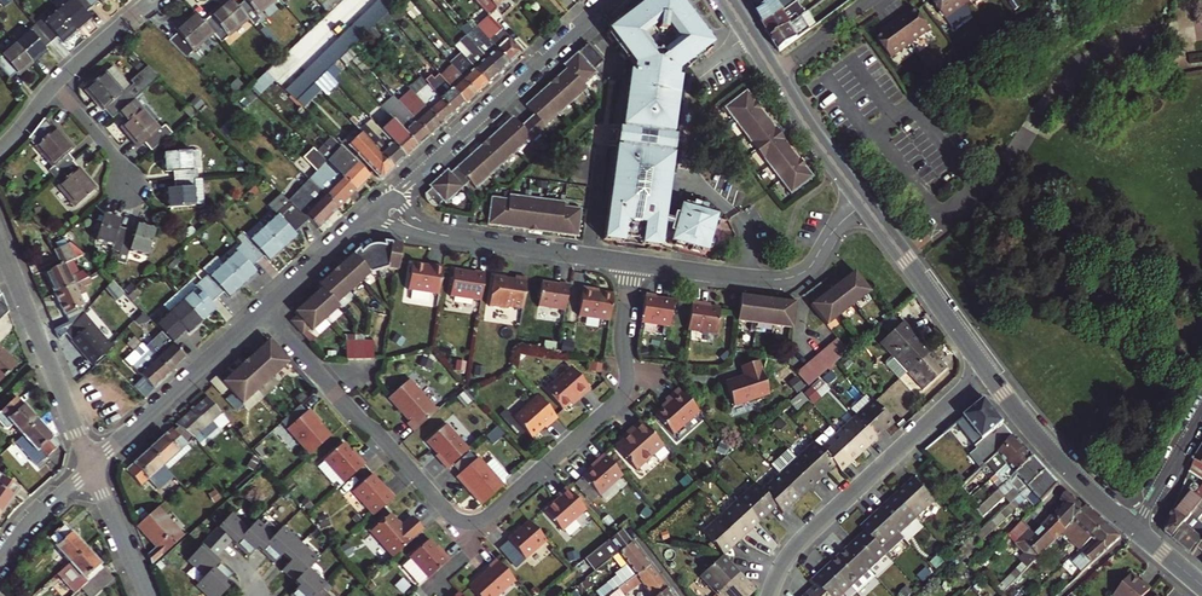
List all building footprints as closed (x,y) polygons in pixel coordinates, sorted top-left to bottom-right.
[(92,8),(85,0),(73,0),(60,11),(78,32),(92,20),(86,13),(92,8)] [(247,17),(238,7),(232,0),(224,0),(202,20),(212,33),(217,38),(224,32),(226,35),(247,17)] [(238,7),(247,17),(252,22),(257,23),(261,20),(256,15),(273,0),(244,0),(245,1),(238,7)] [(289,85),(300,97),(314,83),(327,71),(338,60),(349,49),(362,36),(374,25),(385,15),(396,4),(400,0),(377,0),(289,85)] [(487,14),(490,16),(506,0),(475,0),(487,14)] [(673,133),(668,132),(677,76),(678,69),(684,64),(687,68),(696,61),(693,58),(702,51),(705,55),(712,49),(710,46),(713,44),(711,41),(714,39),(707,30),(704,32),(679,0),(678,0),(664,11),(656,0),(649,0),(620,21),(617,18),(609,24),(611,27),(608,29),(610,32),(607,35),(613,42),(616,40),(623,49),(620,52),(625,59),(628,57),(630,57),(634,63),(635,69),(635,71),(628,126),(625,125),(624,131),(637,133),(636,143),(622,141),(622,147),(616,189),(612,189),(604,240),(615,242),(621,237),(625,237),(630,238),(631,233),(639,235),(638,239),(643,240),(648,241),(651,246),(661,248),(665,221),(672,224),(670,230),(674,231),(671,240),(675,241),(674,245),(687,249),(688,245),(691,246),(690,250),(703,254),(705,250),(708,251),(709,248),(712,249),(715,240),(711,239),(715,227),(718,228),(721,219),(718,218),(719,215),(715,214),(716,210),(708,208),(709,204),(695,200),(694,203),(687,201),(686,204),(682,203),(679,212),(676,211),(674,217),(665,214),(666,206),(663,205),(668,174),(671,154),(671,149),(657,147),(659,137),(672,139),(673,133)] [(617,18),(620,21),(649,0),(641,0),(617,18)] [(704,32),(707,30),(685,0),(679,0),(704,32)] [(765,27),(795,5),(797,4),(794,0),(752,0),(751,1),(765,27)] [(964,4),(961,0),(931,0),(944,18),(964,4)] [(795,5),(765,27),(771,39),(785,28),(793,23),(802,16),(795,5)] [(828,7),(797,29),(802,35),(832,13),(828,7)] [(915,10),(910,14),(907,10),(893,20),(909,43),(929,28),(915,10)] [(65,44),(78,32),(60,11),(47,22),(43,18),(35,24),(51,43),(58,36),(65,44)] [(212,33),(202,20),(195,12),(174,31),(176,33),(168,40),(185,57),(212,33)] [(480,31),(510,63),(522,53),(492,20),(480,31)] [(890,57),(909,43),(893,20),(879,30),(882,34),(876,38),(890,57)] [(793,23),(785,28),(794,41),(802,35),(797,29),(793,23)] [(44,49),(51,43),(35,24),(15,42),(33,63),(47,51),(44,49)] [(475,25),(464,36),(465,36),(474,46),(499,73),(510,63),(480,31),(475,25)] [(779,52),(781,50),(794,41),(785,28),(771,39),(776,47),(779,52)] [(460,53),(467,60),(488,83),(499,73),(474,46),(465,36),(454,47),(460,53)] [(613,42),(620,52),(623,49),(616,40),(613,42)] [(15,42),(0,55),(0,67),(10,78),(17,72),(20,75),(33,63),(15,42)] [(553,86),(550,82),(525,104),(534,114),(521,125),(513,116),(488,138),(491,141),(484,148),(481,144),(451,172),(448,168),(429,186),(431,188),(427,193),(425,195),(426,198),(427,200),(428,202),(430,204),(433,205),(435,206),(438,206),(440,206),(443,202),(445,205),(470,182),(476,189),(532,139),(534,141),(547,129),(545,127),(585,91),(583,88),(598,74),(595,70),(605,61),(589,42),(563,65),(566,68),(556,77),(559,80),(553,86)] [(693,58),(696,61),(705,55),(702,51),(693,58)] [(455,70),(457,72),(476,93),(488,83),(467,60),(460,53),(449,63),(455,70)] [(128,87),(111,68),(105,73),(122,92),(128,87)] [(476,93),(457,72),(455,70),(444,80),(465,104),(476,93)] [(628,126),(635,71),(632,70),(625,125),(628,126)] [(262,93),(277,79),(269,71),(254,85),(262,93)] [(103,109),(111,119),(141,93),(133,83),(128,87),(122,92),(105,73),(84,90),(101,111),(103,109)] [(426,83),(429,86),(454,114),(465,104),(444,80),(438,74),(433,79),(432,77),(426,83)] [(681,77),(677,76),(668,132),(673,133),(681,77)] [(556,77),(550,82),(553,86),(559,80),(556,77)] [(412,91),(420,101),(442,124),(454,114),(429,86),(426,83),(424,81),(412,91)] [(397,100),(411,116),(429,135),(442,124),(420,101),(412,91),(409,88),(397,100)] [(793,194),(815,177),(747,89),(725,107),(793,194)] [(397,124),(399,127),(417,146),(429,135),(411,116),(397,100),(392,95),(380,106),(388,115),(397,124)] [(141,110),(120,127),(137,147),(138,148),(144,143),(150,151),(171,134),(164,126),(158,131),(158,130),(141,110)] [(382,131),(387,137),(405,156),(417,146),(399,127),(397,124),(388,115),(377,125),(382,131)] [(362,134),(373,145),(380,153),(393,167),(405,156),(387,137),(382,131),(377,125),(374,123),(371,119),(359,131),(362,134)] [(53,131),(43,120),(28,140),(51,167),(48,170),(54,176),(71,161),(73,160),(67,154),(72,149),(55,129),(53,131)] [(637,133),(624,131),(622,141),(636,143),(637,133)] [(349,147),(381,178),(393,167),(380,153),(373,145),(362,134),(349,147)] [(355,191),(369,176),(330,137),(315,153),(321,158),(325,162),(355,191)] [(671,149),(672,139),(659,137),(657,147),(671,149)] [(488,138),(481,144),(484,148),(491,141),(488,138)] [(616,189),(622,147),(618,147),(612,189),(616,189)] [(309,178),(316,186),(338,208),(355,191),(325,162),(321,158),(315,153),(311,148),(302,157),(316,171),(309,178)] [(201,170),(200,153),(166,155),(167,172),(177,171),(177,180),(199,178),(198,170),(201,170)] [(95,189),(71,161),(54,176),(60,183),(57,186),(74,206),(95,189)] [(200,187),(199,178),(177,180),(178,188),(168,189),(170,207),(204,205),(202,187),(200,187)] [(319,229),(338,208),(316,186),(309,178),(287,200),(306,218),(319,229)] [(492,198),(489,226),(507,228),(508,224),(562,231),(562,235),(580,237),(583,209),(565,207),(565,203),(511,195),(511,200),(492,198)] [(277,215),(264,226),(282,246),(296,235),(292,230),(306,218),(287,200),(283,196),(270,207),(276,213),(277,215)] [(118,228),(120,220),(102,215),(95,241),(112,246),(111,252),(120,255),(127,231),(118,228)] [(237,235),(242,241),(257,259),(264,254),(268,259),(282,246),(264,226),(259,220),(246,232),(243,230),(237,235)] [(507,228),(562,235),(562,231),(508,224),(507,228)] [(127,231),(120,255),(128,257),(129,252),(146,257),(154,230),(137,225),(135,233),(127,231)] [(237,250),(223,262),(241,282),(254,270),(250,265),(257,259),(242,241),(235,248),(237,250)] [(387,269),(398,270),(402,244),(384,242),(384,246),(372,245),(362,252),(359,248),(319,285),(322,288),(295,312),(298,316),(291,321),(303,335),(310,329),(313,332),(339,307),(337,305),(370,275),(387,269)] [(56,293),(88,276),(85,269),(77,272),(71,259),(83,254),(70,243),(55,249),(62,265),(46,272),(56,293)] [(208,271),(201,277),(216,295),(223,289),(227,294),(241,282),(223,262),(217,254),(203,266),(208,271)] [(438,293),(442,265),(432,264),(432,266),(412,263),(408,289),(438,293)] [(450,295),(480,300),(484,272),(474,270),(474,272),(454,269),(450,295)] [(106,277),(100,271),(88,276),(56,293),(71,327),(78,319),(84,312),(81,306),(85,305),(84,302),(92,298),(89,290),(91,289),(89,285),(87,286),(85,283),(91,280),(93,283),(106,277)] [(872,293),(855,272),(812,305),(828,326),(872,293)] [(522,309),(526,278),(515,277),(515,279),(493,276),(488,306),(509,309),(510,307),(522,309)] [(196,285),(183,297),(199,317),(213,306),(209,301),(216,295),(201,277),(194,283),(196,285)] [(538,306),(564,310),(568,284),(558,283),(557,285),(541,283),(538,306)] [(118,285),(111,292),(122,304),(129,297),(118,285)] [(185,330),(199,317),(183,297),(175,288),(157,303),(163,309),(151,320),(163,332),(168,337),(181,325),(185,330)] [(608,318),(611,300),(612,295),(590,292),(590,290),(580,289),(577,313),(608,318)] [(657,293),(646,292),(644,306),(642,320),(670,324),(674,297),(656,295),(657,293)] [(0,297),(0,322),(9,312),(2,294),(0,297)] [(794,328),(797,303),(742,295),(739,321),(794,328)] [(694,303),(690,332),(719,336),(722,309),(704,307),(704,304),(694,303)] [(94,364),(107,352),(90,332),(78,319),(71,327),(67,332),(94,364)] [(905,373),(926,354),(917,344),(919,342),(901,322),(878,343),(905,373)] [(90,332),(107,352),(114,347),(96,326),(90,332)] [(155,358),(170,373),(188,357),(168,337),(163,332),(155,338),(165,349),(155,358)] [(807,384),(816,377),(835,361),(848,351),(838,339),(797,373),(807,384)] [(289,363),(269,341),(223,382),(244,404),(289,363)] [(347,342),(347,360),(375,360),(375,342),(347,342)] [(143,345),(137,350),(143,356),(149,350),(143,345)] [(0,349),(0,384),(17,366),(0,349)] [(137,350),(126,360),(143,377),(153,388),(154,389),(170,373),(155,358),(149,350),(143,356),(137,350)] [(926,354),(905,373),(921,390),(944,369),(937,361),(935,363),(926,354)] [(759,362),(742,367),(745,377),(726,383),(734,408),(770,397),(759,362)] [(579,399),(592,387),(572,365),(545,389),(563,409),(576,396),(579,399)] [(799,392),(807,386),(798,375),(790,381),(799,392)] [(153,388),(143,377),(133,386),(143,397),(153,388)] [(815,403),(832,388),(821,377),(805,392),(815,403)] [(410,421),(417,429),(440,408),(412,378),(391,396),(412,419),(410,421)] [(697,411),(677,389),(666,399),(668,401),(654,414),(671,433),(697,411)] [(559,417),(539,395),(514,418),(532,438),(545,426),(547,427),(559,417)] [(17,396),(0,412),(0,421),(7,429),(10,429),(13,426),(7,420),(24,404),(17,396)] [(208,397),(177,425),(195,438),(221,413),(208,397)] [(871,399),(852,416),(874,439),(881,433),(879,431),(890,421),(873,402),(871,399)] [(1017,437),(987,399),(956,425),(988,463),(1017,437)] [(7,420),(13,426),(23,437),(40,421),(24,404),(7,420)] [(287,431),(310,457),(331,437),(308,412),(287,431)] [(227,420),(221,413),(195,438),(202,443),(227,420)] [(852,416),(835,432),(855,453),(864,445),(866,447),(874,439),(852,416)] [(23,437),(36,451),(53,435),(40,421),(23,437)] [(661,445),(640,421),(631,429),(633,431),(614,447),(633,469),(661,445)] [(439,453),(451,466),(471,448),(447,422),(429,439),(441,452),(439,453)] [(171,431),(150,450),(165,466),(186,447),(171,431)] [(835,432),(818,447),(832,462),(839,471),(846,464),(845,463),(855,453),(835,432)] [(53,435),(36,451),(44,459),(61,444),(53,435)] [(1026,447),(1017,437),(988,463),(983,467),(992,478),(1026,447)] [(832,462),(818,447),(813,441),(795,457),(817,480),(823,474),(821,472),(832,462)] [(324,461),(345,484),(366,465),(358,456),(356,458),(343,444),(324,461)] [(1194,459),(1195,459),(1190,471),(1201,476),(1201,446),(1194,459)] [(1034,457),(1026,447),(992,478),(991,479),(999,489),(1034,457)] [(165,466),(150,450),(134,465),(149,481),(165,466)] [(619,472),(601,451),(592,459),(593,461),(579,473),(595,492),(619,472)] [(460,475),(485,502),(507,484),(481,456),(460,475)] [(795,457),(778,472),(797,493),(806,485),(809,487),(817,480),(795,457)] [(1046,471),(1034,457),(999,489),(980,507),(968,517),(975,525),(1014,490),(1020,496),(1046,471)] [(149,481),(134,465),(128,471),(142,487),(149,481)] [(1046,471),(1020,496),(991,522),(997,529),(1027,500),(1036,510),(1040,505),(1048,497),(1059,485),(1046,471)] [(797,493),(778,472),(760,488),(777,507),(782,512),(790,505),(787,502),(797,493)] [(2,474),(0,476),(0,482),(16,493),(20,487),(2,474)] [(353,492),(374,516),(395,497),(388,489),(386,491),(372,475),(353,492)] [(905,490),(895,499),(915,520),(933,503),(910,479),(902,486),(905,490)] [(1,514),(16,493),(0,482),(0,513),(1,514)] [(777,507),(760,488),(755,483),(738,498),(758,519),(768,510),(770,513),(777,507)] [(586,510),(566,487),(558,494),(560,497),(544,511),(561,531),(586,510)] [(1172,538),(1201,499),(1201,488),(1197,495),(1193,492),(1178,510),(1173,508),(1165,529),(1166,534),(1172,538)] [(1074,521),(1086,509),(1070,492),(1068,494),(1062,500),(1066,504),(1061,509),(1074,521)] [(758,519),(738,498),(721,514),(742,537),(749,531),(747,528),(758,519)] [(883,505),(876,512),(898,536),(915,520),(895,499),(886,508),(883,505)] [(1197,548),(1201,543),(1201,523),(1199,521),(1201,517),(1201,499),(1172,538),(1192,555),(1197,548)] [(1086,509),(1074,521),(1067,528),(1086,545),(1093,538),(1108,524),(1089,507),(1086,509)] [(164,514),(159,508),(138,526),(144,532),(164,514)] [(1074,521),(1061,509),(1053,517),(1066,530),(1067,528),(1074,521)] [(898,536),(876,512),(868,518),(871,521),(861,531),(865,535),(881,552),(898,536)] [(144,532),(145,534),(156,546),(147,554),(152,566),(154,564),(184,537),(164,514),(144,532)] [(232,514),(211,537),(225,550),(233,542),(237,545),(250,531),(232,514)] [(742,537),(721,514),(703,530),(722,551),(733,541),(735,544),(742,537)] [(372,532),(394,558),(425,530),(414,517),(402,527),(392,515),(372,532)] [(1066,530),(1053,517),(1043,527),(1056,539),(1066,530)] [(1035,524),(1028,518),(1017,529),(1024,536),(1029,530),(1035,524)] [(546,540),(529,520),(507,539),(524,559),(546,540)] [(250,531),(237,545),(250,558),(258,549),(262,552),(280,533),(269,522),(264,527),(259,522),(250,531)] [(991,522),(975,538),(965,547),(971,553),(997,529),(991,522)] [(48,540),(55,547),(72,532),(65,524),(48,540)] [(1108,524),(1093,538),(1097,542),(1069,569),(1078,579),(1120,542),(1121,539),(1122,537),(1108,524)] [(1043,527),(1034,536),(1047,549),(1056,539),(1043,527)] [(280,533),(262,552),(275,564),(283,556),(287,559),(302,545),(285,528),(280,533)] [(1024,536),(1017,543),(1027,553),(1019,561),(1022,564),(998,589),(1002,594),(1047,549),(1034,536),(1029,530),(1024,536)] [(603,564),(617,553),(630,542),(621,531),(611,539),(594,553),(601,562),(580,578),(582,581),(603,564)] [(72,532),(55,547),(70,564),(87,549),(72,532)] [(846,548),(868,572),(885,556),(881,552),(865,535),(855,545),(852,542),(846,548)] [(190,559),(207,576),(221,562),(217,558),(225,550),(211,537),(190,559)] [(1072,544),(1079,551),(1083,548),(1076,540),(1072,544)] [(429,580),(451,561),(444,553),(441,555),(430,541),(411,559),(429,580)] [(617,553),(635,575),(648,565),(630,542),(617,553)] [(302,545),(287,559),(291,563),(283,572),(296,583),(309,569),(318,560),(302,545)] [(974,556),(971,553),(965,547),(961,551),(970,560),(974,556)] [(851,587),(868,572),(846,548),(839,555),(842,558),(832,567),(851,587)] [(88,585),(105,569),(87,549),(70,564),(88,585)] [(715,592),(740,570),(734,563),(731,566),(721,555),(699,574),(715,592)] [(498,561),(489,568),(490,569),(469,586),(478,595),(500,595),(516,582),(498,561)] [(210,595),(221,595),(230,588),(226,583),(234,574),(221,562),(207,576),(198,585),(210,595)] [(70,564),(66,568),(84,588),(88,585),(70,564)] [(612,575),(603,564),(582,581),(590,592),(612,575)] [(651,595),(658,595),(667,589),(648,565),(635,575),(651,595)] [(851,587),(832,567),(822,576),(819,573),(812,580),(819,588),(827,595),(842,595),(851,587)] [(88,585),(84,588),(83,589),(89,595),(98,595),(105,589),(115,581),(105,569),(88,585)] [(326,585),(309,569),(296,583),(300,587),(291,595),(292,595),(315,595),(323,588),(326,585)] [(740,570),(715,592),(718,595),(747,595),(753,590),(744,580),(747,577),(740,570)] [(1117,595),(1145,595),(1152,587),(1144,580),(1143,581),(1132,573),(1114,594),(1117,595)] [(608,595),(612,595),(615,593),(614,592),(621,587),(617,582),(611,587),(609,584),(603,589),(608,595)]
